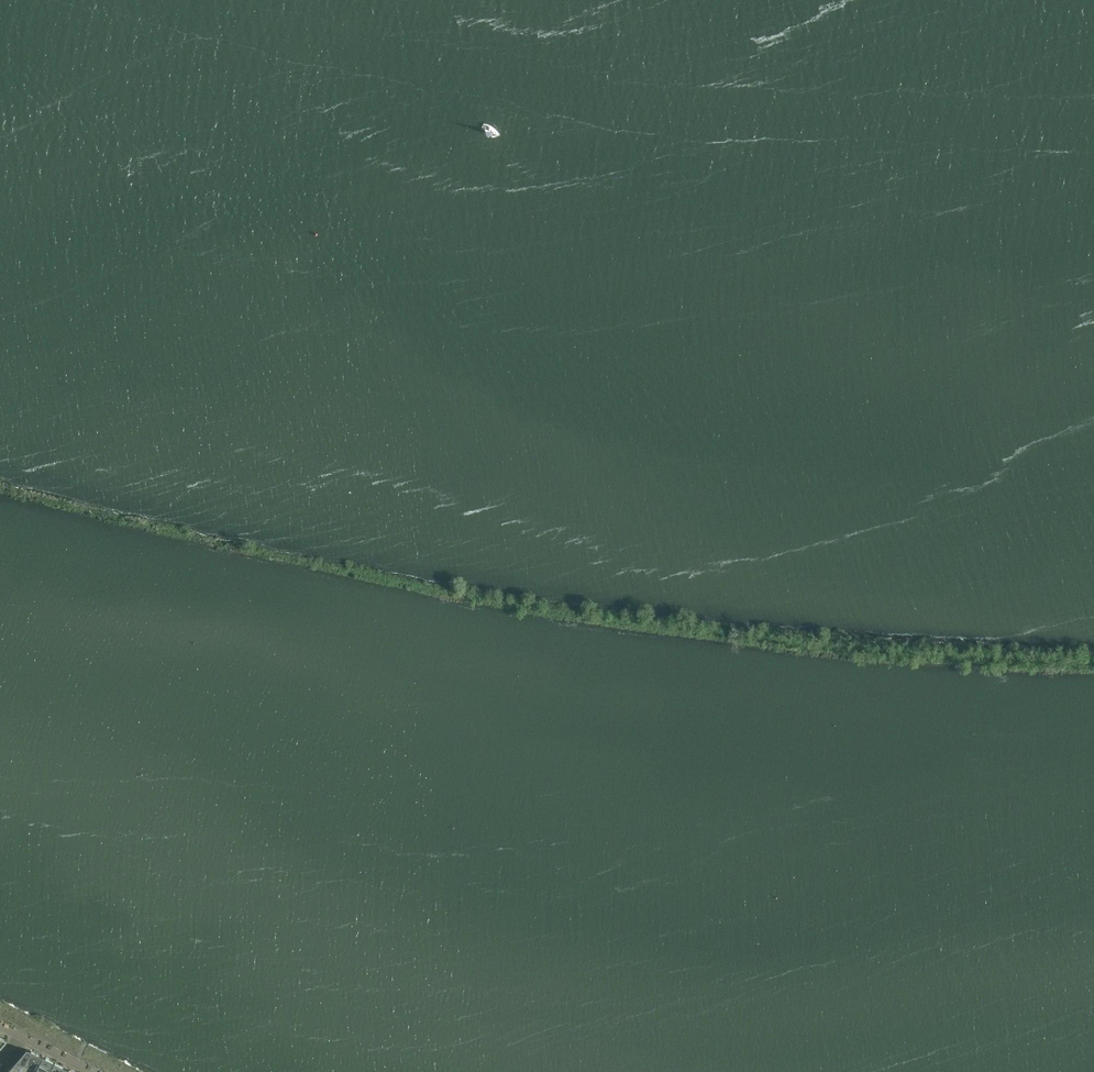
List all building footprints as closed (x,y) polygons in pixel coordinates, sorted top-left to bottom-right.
[(69,1071),(26,1049),(6,1071),(71,1071),(69,1071)]
